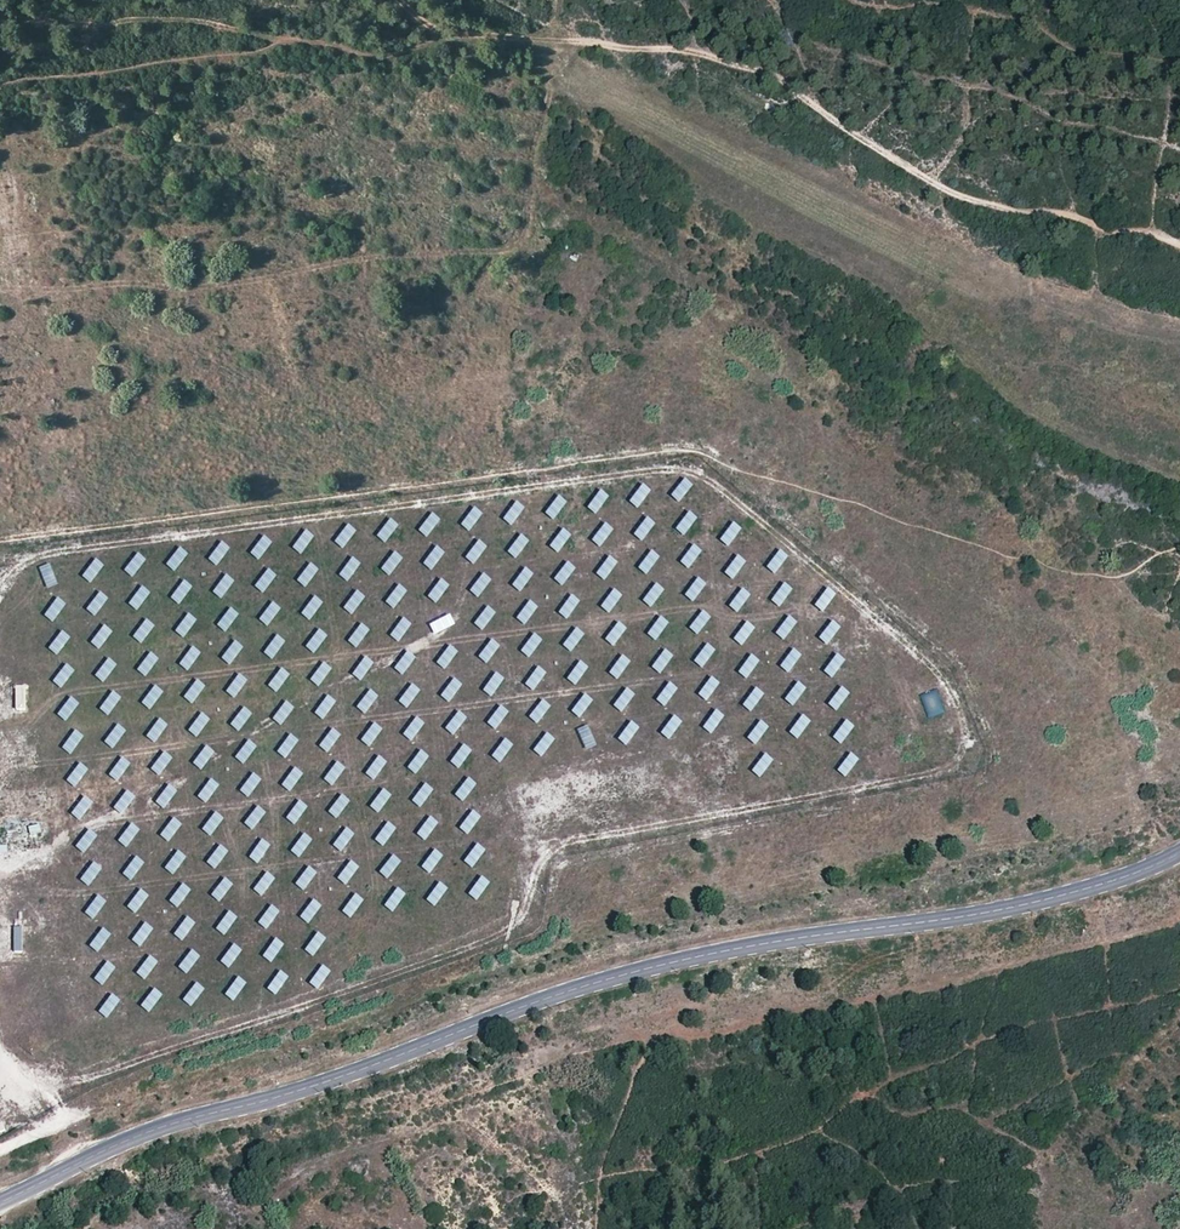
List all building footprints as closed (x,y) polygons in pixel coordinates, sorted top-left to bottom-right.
[(680,478),(672,500),(683,504),(692,483),(680,478)] [(629,505),(640,510),(650,489),(639,484),(629,505)] [(587,511),(598,516),(608,495),(597,490),(587,511)] [(545,516),(556,521),(566,500),(555,495),(545,516)] [(515,527),(524,506),(513,501),(503,522),(515,527)] [(472,533),(482,512),(471,507),(461,528),(472,533)] [(687,538),(697,516),(685,511),(676,533),(687,538)] [(419,534),(431,539),(438,517),(427,513),(419,534)] [(387,544),(397,524),(387,518),(377,539),(387,544)] [(646,543),(654,522),(643,518),(634,538),(646,543)] [(720,544),(731,549),(741,527),(730,522),(720,544)] [(603,548),(612,528),(602,523),(592,543),(603,548)] [(344,524),(335,545),(346,550),(355,529),(344,524)] [(559,528),(549,549),(561,554),(570,533),(559,528)] [(304,556),(313,535),(302,530),(293,551),(304,556)] [(518,560),(528,539),(517,534),(507,555),(518,560)] [(261,562),(271,540),(260,535),(250,557),(261,562)] [(478,566),(485,544),(474,540),(466,562),(478,566)] [(218,542),(209,563),(219,568),(228,546),(218,542)] [(680,566),(692,571),(701,550),(690,545),(680,566)] [(434,572),(444,551),(433,546),(423,567),(434,572)] [(177,573),(187,553),(176,547),(166,568),(177,573)] [(777,549),(767,571),(778,576),(788,554),(777,549)] [(648,550),(638,571),(649,576),(659,555),(648,550)] [(382,573),(394,577),(401,556),(389,552),(382,573)] [(135,579),(145,558),(135,553),(125,574),(135,579)] [(724,576),(735,582),(746,561),(735,555),(724,576)] [(607,582),(617,561),(606,556),(596,577),(607,582)] [(339,578),(350,583),(359,562),(349,557),(339,578)] [(93,585),(103,563),(92,558),(82,580),(93,585)] [(554,582),(564,587),(575,567),(564,562),(554,582)] [(297,584),(308,589),(317,568),(306,563),(297,584)] [(50,591),(61,570),(50,565),(40,585),(50,591)] [(521,567),(512,588),(523,594),(533,573),(521,567)] [(255,590),(266,595),(276,574),(265,569),(255,590)] [(480,573),(470,594),(481,599),(491,579),(480,573)] [(213,596),(224,601),(233,580),(222,575),(213,596)] [(696,604),(706,583),(694,578),(685,599),(696,604)] [(428,601),(440,605),(448,583),(436,579),(428,601)] [(181,606),(191,586),(180,580),(170,601),(181,606)] [(652,583),(643,604),(654,609),(664,588),(652,583)] [(771,604),(782,609),(792,588),(781,583),(771,604)] [(396,610),(406,589),(395,584),(386,606),(396,610)] [(139,612),(149,591),(139,586),(129,607),(139,612)] [(740,614),(750,594),(738,588),(729,609),(740,614)] [(815,609),(825,614),(835,593),(824,588),(815,609)] [(610,589),(601,610),(612,615),(621,593),(610,589)] [(355,616),(364,595),(353,590),(344,611),(355,616)] [(98,618),(107,597),(96,592),(87,612),(98,618)] [(568,595),(559,616),(570,621),(579,599),(568,595)] [(302,617),(313,622),(322,601),(311,596),(302,617)] [(55,623),(65,603),(54,598),(44,619),(55,623)] [(517,622),(529,626),(536,605),(525,601),(517,622)] [(270,628),(280,607),(269,602),(259,623),(270,628)] [(486,632),(494,610),(482,606),(475,628),(486,632)] [(217,629),(228,634),(238,613),(226,608),(217,629)] [(690,632),(701,636),(710,615),(699,611),(690,632)] [(433,634),(444,638),(451,616),(440,613),(433,634)] [(175,634),(186,640),(196,619),(184,614),(175,634)] [(647,637),(658,642),(668,621),(657,616),(647,637)] [(786,642),(796,621),(785,616),(775,636),(786,642)] [(402,643),(410,622),(398,618),(391,640),(402,643)] [(144,645),(154,624),(143,619),(133,640),(144,645)] [(819,641),(830,646),(840,626),(829,620),(819,641)] [(616,648),(625,626),(614,621),(605,643),(616,648)] [(743,622),(734,642),(745,647),(754,627),(743,622)] [(359,649),(369,629),(358,623),(348,644),(359,649)] [(103,651),(112,629),(100,625),(91,646),(103,651)] [(575,654),(583,632),(571,628),(564,650),(575,654)] [(306,650),(317,655),(327,634),(316,629),(306,650)] [(60,657),(69,636),(58,631),(49,652),(60,657)] [(532,659),(542,638),(530,633),(521,654),(532,659)] [(274,635),(264,656),(275,661),(285,640),(274,635)] [(490,665),(499,645),(488,639),(478,660),(490,665)] [(232,667),(242,646),(231,641),(221,662),(232,667)] [(694,664),(705,670),(715,649),(704,644),(694,664)] [(446,645),(436,666),(447,671),(457,650),(446,645)] [(190,673),(200,652),(189,647),(179,668),(190,673)] [(791,675),(801,654),(789,648),(780,670),(791,675)] [(663,675),(672,654),(661,649),(652,670),(663,675)] [(394,672),(405,677),(415,655),(404,650),(394,672)] [(147,652),(137,673),(148,678),(158,658),(147,652)] [(835,680),(844,659),(833,654),(824,675),(835,680)] [(609,676),(620,681),(629,659),(618,655),(609,676)] [(750,680),(759,659),(748,655),(739,676),(750,680)] [(365,682),(371,660),(360,657),(353,679),(365,682)] [(105,658),(95,678),(106,684),(116,663),(105,658)] [(567,682),(578,687),(587,666),(576,661),(567,682)] [(323,688),(330,666),(319,662),(311,684),(323,688)] [(64,690),(73,669),(63,664),(53,685),(64,690)] [(534,667),(525,687),(536,692),(546,672),(534,667)] [(269,690),(280,694),(289,673),(278,668),(269,690)] [(494,699),(503,678),(492,673),(483,694),(494,699)] [(226,695),(237,700),(246,679),(235,674),(226,695)] [(710,703),(719,682),(708,677),(699,698),(710,703)] [(442,700),(454,704),(460,683),(448,679),(442,700)] [(183,701),(195,706),(204,685),(193,680),(183,701)] [(656,703),(667,708),(677,687),(666,682),(656,703)] [(785,703),(797,708),(805,686),(794,682),(785,703)] [(410,710),(419,689),(408,684),(399,705),(410,710)] [(153,711),(162,690),(151,685),(142,706),(153,711)] [(16,710),(26,710),(26,687),(16,687),(16,710)] [(829,708),(840,713),(848,691),(837,687),(829,708)] [(625,714),(634,693),(622,688),(614,709),(625,714)] [(753,688),(743,708),(754,713),(764,693),(753,688)] [(367,689),(357,710),(368,715),(378,695),(367,689)] [(919,696),(927,719),(944,713),(936,690),(919,696)] [(111,717),(120,696),(109,691),(100,712),(111,717)] [(572,715),(583,720),(592,699),(582,694),(572,715)] [(326,721),(335,700),(324,695),(314,717),(326,721)] [(56,703),(70,722),(80,714),(66,696),(56,703)] [(529,720),(540,726),(550,705),(539,700),(529,720)] [(283,727),(293,707),(282,701),(272,722),(283,727)] [(498,732),(508,711),(497,706),(487,727),(498,732)] [(231,729),(242,733),(251,712),(240,707),(231,729)] [(714,736),(724,715),(713,710),(703,731),(714,736)] [(446,732),(457,737),(466,716),(455,711),(446,732)] [(189,734),(200,739),(209,718),(198,713),(189,734)] [(670,715),(661,736),(672,741),(681,721),(670,715)] [(800,741),(810,720),(799,715),(789,736),(800,741)] [(404,738),(415,743),(424,721),(412,717),(404,738)] [(155,718),(146,739),(157,744),(166,723),(155,718)] [(759,746),(768,725),(756,720),(748,742),(759,746)] [(833,741),(844,746),(853,725),(843,720),(833,741)] [(627,721),(618,742),(629,747),(638,726),(627,721)] [(372,748),(382,727),(370,722),(361,744),(372,748)] [(114,724),(104,745),(115,750),(125,729),(114,724)] [(589,753),(597,731),(585,727),(577,749),(589,753)] [(319,750),(330,755),(340,733),(329,728),(319,750)] [(73,756),(83,735),(72,730),(62,751),(73,756)] [(543,733),(534,754),(545,759),(554,738),(543,733)] [(288,760),(297,739),(286,734),(277,756),(288,760)] [(492,760),(503,765),(512,744),(501,739),(492,760)] [(247,766),(256,745),(245,740),(235,761),(247,766)] [(461,770),(471,749),(460,744),(450,765),(461,770)] [(204,772),(214,751),(203,746),(193,767),(204,772)] [(417,750),(408,771),(419,775),(428,754),(417,750)] [(161,777),(171,756),(161,751),(151,772),(161,777)] [(762,753),(752,775),(763,780),(773,758),(762,753)] [(848,779),(858,758),(847,753),(837,774),(848,779)] [(365,776),(376,782),(386,761),(375,755),(365,776)] [(119,757),(109,778),(120,783),(130,762),(119,757)] [(324,782),(335,787),(344,766),(333,762),(324,782)] [(78,789),(88,768),(76,763),(67,784),(78,789)] [(282,788),(293,793),(302,772),(291,768),(282,788)] [(251,799),(260,778),(250,773),(240,794),(251,799)] [(455,799),(466,804),(476,783),(465,778),(455,799)] [(209,805),(217,784),(207,779),(198,801),(209,805)] [(412,804),(423,809),(433,788),(421,783),(412,804)] [(156,805),(166,810),(177,790),(166,785),(156,805)] [(381,814),(390,794),(380,789),(370,809),(381,814)] [(126,816),(134,794),(122,790),(115,812),(126,816)] [(329,816),(340,820),(349,799),(338,795),(329,816)] [(82,796),(71,816),(81,822),(92,802),(82,796)] [(297,800),(286,821),(296,826),(307,806),(297,800)] [(244,827),(255,832),(265,811),(254,806),(244,827)] [(460,831),(471,836),(480,816),(469,811),(460,831)] [(202,833),(213,838),(222,817),(212,813),(202,833)] [(428,842),(438,822),(426,816),(417,837),(428,842)] [(160,838),(171,843),(181,823),(170,818),(160,838)] [(384,822),(375,843),(386,848),(395,827),(384,822)] [(129,849),(139,829),(128,823),(118,844),(129,849)] [(343,853),(354,833),(343,828),(333,848),(343,853)] [(87,855),(96,834),(85,829),(76,850),(87,855)] [(300,834),(291,855),(302,859),(311,838),(300,834)] [(260,865),(269,844),(258,839),(249,860),(260,865)] [(472,844),(465,866),(476,870),(483,848),(472,844)] [(218,871),(227,850),(216,845),(207,866),(218,871)] [(432,875),(442,855),(432,850),(421,870),(432,875)] [(165,872),(176,876),(185,856),(174,851),(165,872)] [(390,880),(400,860),(389,855),(380,876),(390,880)] [(133,857),(123,877),(134,882),(144,862),(133,857)] [(349,886),(358,865),(347,860),(338,882),(349,886)] [(91,888),(101,867),(90,862),(80,883),(91,888)] [(307,892),(316,872),(305,867),(296,887),(307,892)] [(264,872),(253,893),(264,898),(275,877),(264,872)] [(210,884),(223,903),(233,896),(220,877),(210,884)] [(480,903),(488,881),(477,877),(469,899),(480,903)] [(426,903),(437,909),(447,888),(436,882),(426,903)] [(181,909),(190,889),(179,884),(170,905),(181,909)] [(395,914),(405,893),(394,888),(384,909),(395,914)] [(127,910),(138,916),(148,895),(137,889),(127,910)] [(352,894),(343,915),(354,919),(363,898),(352,894)] [(96,921),(106,900),(95,895),(85,916),(96,921)] [(313,925),(320,904),(308,900),(301,921),(313,925)] [(270,931),(279,910),(268,905),(259,926),(270,931)] [(228,937),(235,916),(224,912),(217,934),(228,937)] [(185,943),(195,922),(184,917),(174,938),(185,943)] [(132,943),(143,948),(152,927),(142,922),(132,943)] [(101,954),(110,933),(100,928),(90,949),(101,954)] [(306,955),(317,958),(324,936),(313,933),(306,955)] [(275,964),(283,942),(271,938),(264,960),(275,964)] [(221,965),(232,970),(241,949),(230,944),(221,965)] [(189,950),(178,971),(190,976),(200,955),(189,950)] [(136,976),(147,981),(157,960),(146,955),(136,976)] [(95,983),(106,987),(114,965),(103,961),(95,983)] [(310,987),(321,991),(329,970),(318,966),(310,987)] [(267,993),(278,997),(288,976),(277,971),(267,993)] [(236,1003),(246,982),(235,977),(225,998),(236,1003)] [(183,1004),(194,1009),(204,988),(193,983),(183,1004)] [(152,1014),(161,993),(151,988),(141,1010),(152,1014)] [(109,1020),(119,999),(108,994),(98,1015),(109,1020)]
